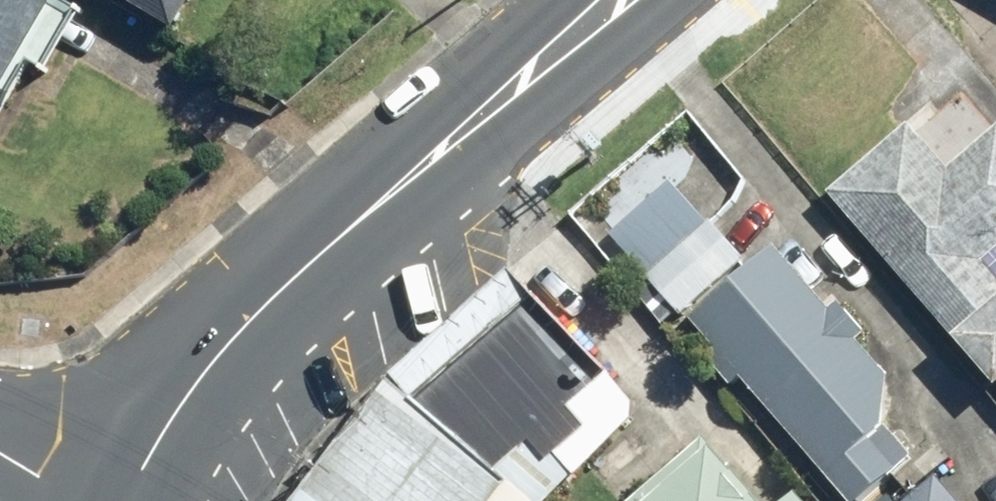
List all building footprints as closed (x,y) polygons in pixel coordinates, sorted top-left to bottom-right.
[(34,66),(50,76),(87,13),(71,4),(73,0),(0,0),(0,123),(34,66)] [(184,36),(205,0),(123,0),(184,36)] [(909,124),(829,196),(995,382),(995,272),(989,264),(995,258),(995,119),(967,87),(917,133),(909,124)] [(758,269),(681,178),(612,236),(689,327),(695,322),(847,500),(869,500),(921,456),(890,420),(888,381),(900,371),(847,309),(835,319),(778,252),(758,269)] [(538,300),(513,272),(395,374),(301,500),(344,500),(422,402),(538,300)] [(637,421),(637,403),(538,300),(422,402),(419,405),(343,500),(551,500),(637,421)] [(707,437),(639,500),(767,500),(707,437)] [(946,474),(913,500),(968,500),(946,474)] [(798,491),(786,500),(807,500),(798,491)]
